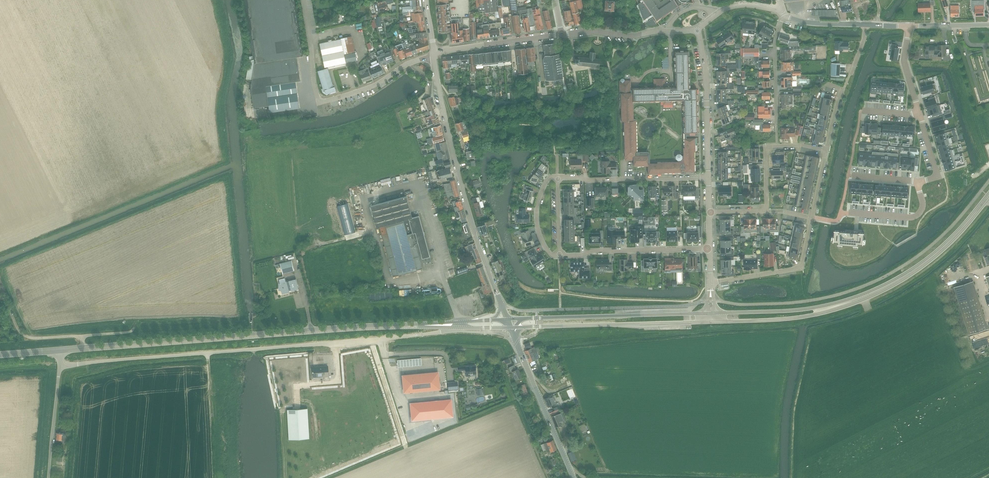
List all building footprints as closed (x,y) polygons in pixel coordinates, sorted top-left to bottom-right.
[(299,108),(295,81),(301,81),(297,57),(303,56),(294,0),(245,0),(254,59),(249,60),(246,79),(252,79),(251,88),(254,108),(265,106),(266,113),(299,108)] [(380,11),(388,10),(387,4),(393,3),(393,0),(385,0),(386,1),(378,3),(374,4),(376,12),(380,11)] [(484,6),(485,13),(489,12),(495,12),(497,11),(495,0),(479,0),(479,3),(484,3),(484,6)] [(515,33),(521,32),(518,15),(516,0),(510,0),(512,16),(515,33)] [(570,2),(575,24),(575,25),(581,23),(581,21),(582,21),(581,18),(580,18),(578,9),(584,7),(583,6),(582,0),(577,0),(575,0),(569,0),(570,2)] [(614,11),(614,1),(605,0),(605,10),(614,11)] [(645,21),(646,22),(647,23),(647,24),(648,25),(649,25),(650,25),(651,26),(653,26),(654,25),(655,25),(656,24),(657,24),(657,23),(655,20),(656,19),(657,21),(662,17),(663,19),(674,9),(679,6),(677,2),(680,0),(664,0),(661,2),(659,0),(637,0),(645,21)] [(850,2),(849,2),(849,0),(845,0),(841,1),(843,12),(852,10),(850,2)] [(919,12),(931,11),(930,5),(934,5),(934,0),(930,0),(930,3),(919,4),(919,12)] [(984,0),(972,1),(973,12),(975,12),(976,12),(976,16),(984,15),(983,9),(985,9),(984,0)] [(438,5),(437,5),(437,8),(438,7),(439,12),(446,11),(446,7),(449,7),(449,4),(449,3),(449,2),(441,3),(439,3),(439,5),(438,5)] [(959,5),(951,5),(951,16),(959,16),(959,5)] [(408,12),(422,11),(422,6),(403,7),(403,15),(409,15),(408,12)] [(532,8),(536,25),(537,30),(544,29),(538,6),(532,8)] [(523,18),(525,32),(535,30),(534,25),(536,25),(532,8),(527,8),(527,9),(527,12),(519,13),(519,14),(526,13),(522,14),(523,18)] [(543,11),(547,29),(552,28),(548,10),(543,11)] [(505,25),(501,25),(501,26),(501,27),(502,35),(511,34),(510,22),(509,15),(504,16),(505,25)] [(440,18),(438,18),(438,21),(440,21),(440,25),(447,25),(447,24),(447,21),(451,20),(451,19),(451,17),(450,17),(440,18)] [(451,23),(451,24),(451,28),(452,31),(451,31),(452,43),(463,41),(463,29),(460,30),(459,23),(459,22),(459,19),(451,19),(451,20),(452,23),(451,23)] [(483,30),(484,38),(490,37),(489,27),(489,24),(483,24),(483,22),(477,23),(477,26),(482,25),(482,30),(483,30)] [(489,27),(490,37),(500,35),(499,28),(501,27),(501,26),(501,25),(501,26),(500,22),(489,24),(489,27)] [(758,31),(757,34),(759,35),(758,35),(764,39),(770,29),(765,25),(760,33),(758,31)] [(770,29),(764,39),(769,42),(775,32),(770,29)] [(730,32),(717,41),(721,47),(734,38),(730,32)] [(781,34),(779,39),(781,40),(780,40),(783,41),(784,41),(783,43),(788,44),(788,46),(792,46),(792,47),(792,50),(805,50),(805,46),(799,46),(799,41),(789,41),(790,37),(781,34)] [(335,37),(341,64),(357,60),(352,36),(341,38),(341,39),(339,39),(338,36),(335,37)] [(325,67),(341,64),(335,37),(334,37),(335,40),(320,43),(325,67)] [(419,43),(414,44),(417,53),(429,49),(427,37),(419,38),(419,43)] [(403,43),(407,56),(412,54),(408,43),(407,39),(404,40),(405,42),(403,43)] [(409,42),(408,42),(409,43),(408,43),(412,54),(413,54),(417,53),(414,44),(413,42),(412,43),(411,41),(409,42)] [(843,49),(849,49),(849,43),(843,43),(843,41),(836,41),(835,50),(843,50),(843,49)] [(399,54),(400,59),(407,56),(402,43),(396,45),(397,48),(393,49),(395,55),(399,54)] [(554,43),(544,45),(545,55),(543,60),(546,81),(553,80),(553,85),(563,84),(563,82),(563,78),(559,54),(556,54),(554,43)] [(890,44),(890,47),(892,47),(890,59),(897,60),(899,49),(896,48),(897,45),(890,44)] [(933,46),(926,46),(926,54),(930,54),(932,54),(935,54),(935,56),(946,56),(946,45),(938,45),(938,46),(933,46)] [(534,47),(526,48),(527,49),(527,53),(528,62),(529,64),(535,64),(535,62),(536,62),(534,47)] [(525,48),(516,49),(517,62),(527,60),(526,53),(527,53),(527,49),(525,49),(525,48)] [(744,56),(759,56),(759,48),(741,48),(741,55),(744,55),(744,56)] [(496,51),(497,64),(504,63),(503,50),(496,51)] [(503,50),(504,63),(512,62),(510,50),(503,50)] [(717,53),(717,59),(726,59),(726,56),(731,56),(731,50),(722,50),(722,53),(717,53)] [(791,59),(791,50),(781,50),(781,59),(791,59)] [(391,51),(385,53),(388,63),(395,61),(391,51)] [(489,52),(490,64),(497,64),(496,51),(489,52)] [(623,78),(622,79),(621,80),(621,81),(620,81),(620,93),(620,94),(621,107),(621,108),(621,110),(621,111),(621,112),(621,115),(621,118),(622,118),(622,121),(624,121),(625,160),(629,160),(630,160),(634,160),(634,166),(644,166),(648,166),(648,174),(662,174),(662,172),(681,172),(682,172),(683,172),(684,172),(685,172),(686,171),(695,171),(694,152),(695,152),(695,138),(694,138),(694,137),(694,135),(695,135),(695,133),(698,133),(697,111),(697,89),(690,89),(690,87),(690,72),(690,67),(689,67),(689,60),(688,51),(684,51),(677,51),(677,54),(676,54),(676,56),(675,57),(675,78),(676,85),(665,85),(665,79),(654,79),(654,87),(638,88),(632,88),(630,88),(630,87),(631,87),(631,81),(626,81),(625,80),(625,79),(624,78),(623,78)] [(385,52),(376,55),(377,58),(379,62),(381,66),(388,63),(385,53),(385,52)] [(482,53),(483,65),(490,64),(489,52),(482,53)] [(578,65),(599,67),(600,59),(595,58),(595,52),(590,52),(590,58),(580,57),(578,57),(578,59),(575,58),(575,60),(574,62),(578,63),(578,65)] [(476,66),(483,65),(482,53),(475,53),(476,66)] [(460,55),(461,68),(465,68),(465,64),(469,63),(468,54),(460,55)] [(447,56),(448,67),(461,66),(461,68),(460,55),(447,56)] [(527,60),(517,62),(518,64),(519,74),(528,73),(527,60)] [(370,70),(369,70),(372,77),(373,77),(384,73),(381,66),(379,62),(370,66),(372,69),(370,70)] [(794,70),(794,62),(781,62),(782,71),(794,70)] [(832,63),(831,75),(831,80),(836,80),(836,76),(837,76),(836,80),(841,80),(841,76),(840,76),(840,64),(832,63)] [(317,70),(321,84),(322,86),(323,88),(321,88),(322,92),(326,94),(329,93),(336,91),(334,86),(334,87),(328,67),(325,68),(317,70)] [(364,69),(359,71),(362,78),(362,81),(371,78),(369,72),(366,73),(364,69)] [(728,83),(728,86),(734,86),(734,83),(730,83),(730,77),(727,77),(717,77),(717,83),(727,83),(728,83)] [(793,86),(793,77),(782,77),(782,87),(793,86)] [(758,87),(756,87),(756,90),(759,90),(759,87),(762,87),(765,87),(770,87),(770,81),(764,81),(762,81),(762,85),(761,85),(758,85),(758,87)] [(935,83),(922,87),(924,94),(931,92),(932,95),(938,93),(935,83)] [(747,90),(747,93),(747,94),(759,94),(759,93),(763,93),(763,99),(770,99),(770,92),(764,92),(764,90),(759,90),(756,90),(747,90)] [(782,95),(783,104),(783,108),(786,108),(786,104),(792,104),(792,95),(782,95)] [(424,99),(428,111),(434,109),(432,104),(434,104),(433,100),(430,100),(429,97),(424,99)] [(449,98),(451,106),(459,104),(458,97),(454,98),(454,97),(449,98)] [(929,102),(926,103),(928,108),(937,106),(937,105),(934,97),(928,99),(929,102)] [(718,108),(720,114),(727,111),(729,110),(731,110),(729,105),(727,105),(718,108)] [(937,106),(928,108),(929,114),(932,113),(933,116),(942,114),(940,105),(937,105),(937,106)] [(759,106),(759,116),(759,117),(770,117),(770,110),(767,110),(767,108),(765,108),(765,106),(759,106)] [(434,124),(440,122),(438,116),(437,116),(434,109),(428,111),(426,112),(427,117),(426,117),(428,122),(427,123),(428,126),(434,124)] [(720,114),(722,119),(730,115),(729,110),(727,111),(720,114)] [(732,120),(730,115),(722,119),(724,124),(732,120)] [(763,119),(754,120),(754,121),(754,123),(754,125),(761,125),(761,131),(771,131),(771,124),(764,124),(763,119)] [(944,119),(932,123),(934,131),(946,127),(944,119)] [(459,131),(461,131),(461,133),(463,137),(469,136),(467,128),(464,129),(463,127),(466,126),(464,121),(461,122),(456,124),(459,131)] [(863,126),(862,133),(871,133),(872,124),(866,123),(866,126),(863,126)] [(872,124),(871,133),(881,134),(881,127),(878,127),(878,124),(877,124),(875,123),(875,124),(872,124)] [(435,136),(438,135),(438,136),(432,137),(427,139),(427,142),(428,144),(434,143),(444,141),(443,135),(441,135),(441,134),(443,134),(441,125),(433,127),(433,128),(431,128),(433,136),(435,135),(435,136)] [(732,138),(733,140),(736,139),(735,137),(737,136),(734,127),(729,129),(732,138)] [(782,128),(782,138),(790,138),(790,136),(795,136),(795,129),(789,129),(789,128),(782,128)] [(724,131),(727,140),(730,138),(731,141),(733,140),(732,138),(729,129),(724,131)] [(722,141),(727,140),(724,131),(719,133),(722,141)] [(945,133),(936,135),(937,141),(947,138),(945,133)] [(814,134),(812,143),(819,144),(819,141),(823,142),(825,137),(816,135),(814,134)] [(947,138),(937,141),(939,147),(948,145),(950,144),(948,138),(947,138)] [(441,143),(439,143),(441,151),(448,149),(446,141),(444,142),(441,143)] [(751,159),(751,162),(757,161),(757,158),(760,158),(760,148),(753,149),(753,159),(751,159)] [(441,152),(436,153),(438,159),(438,160),(442,159),(442,158),(443,158),(444,159),(444,160),(447,160),(447,158),(450,158),(448,149),(441,151),(441,152)] [(473,150),(466,152),(467,159),(474,158),(473,150)] [(949,150),(941,152),(943,159),(954,156),(952,150),(949,150)] [(773,163),(784,163),(784,151),(776,152),(777,155),(773,155),(773,163)] [(872,154),(871,165),(878,166),(879,152),(872,152),(872,154)] [(581,168),(581,160),(588,160),(588,153),(578,154),(578,160),(571,160),(571,168),(581,168)] [(807,155),(806,161),(819,164),(820,158),(807,155)] [(900,155),(899,164),(903,164),(902,168),(908,168),(909,157),(910,157),(910,156),(900,155)] [(954,156),(943,159),(944,165),(955,161),(954,156)] [(909,157),(908,168),(914,169),(915,166),(918,166),(919,158),(910,157),(909,157)] [(602,161),(602,173),(610,173),(610,169),(616,169),(616,163),(610,163),(610,161),(602,161)] [(806,162),(805,167),(817,170),(819,165),(819,164),(806,161),(806,162)] [(955,161),(944,165),(945,167),(944,167),(945,170),(946,169),(946,170),(957,167),(955,161)] [(535,185),(548,167),(542,163),(529,180),(535,185)] [(752,181),(760,180),(760,169),(758,169),(758,165),(750,165),(750,169),(752,169),(752,181)] [(805,168),(804,173),(816,176),(817,170),(805,167),(805,168)] [(452,168),(436,171),(438,179),(454,176),(452,168)] [(773,178),(783,178),(783,171),(787,171),(787,168),(786,168),(781,168),(780,168),(780,171),(772,171),(773,178)] [(959,172),(948,176),(951,183),(961,180),(959,172)] [(802,180),(802,181),(815,183),(816,177),(816,176),(804,173),(803,174),(802,180)] [(380,180),(382,185),(392,183),(390,177),(380,180)] [(444,184),(444,185),(445,192),(452,190),(454,197),(459,195),(455,180),(450,181),(450,183),(444,184)] [(802,181),(800,188),(813,191),(815,183),(802,181)] [(634,200),(643,200),(643,190),(639,190),(638,189),(637,185),(630,185),(628,186),(628,194),(632,194),(634,197),(634,200)] [(524,199),(530,201),(533,191),(531,190),(532,187),(526,186),(525,189),(527,189),(525,195),(522,194),(521,198),(524,199)] [(648,187),(649,197),(656,197),(656,198),(660,198),(659,189),(656,190),(656,186),(648,187)] [(664,195),(669,195),(676,195),(676,198),(679,198),(679,192),(676,192),(675,186),(669,186),(669,188),(664,188),(664,195)] [(683,186),(683,196),(695,196),(695,198),(699,198),(699,189),(696,189),(696,186),(683,186)] [(731,187),(719,187),(719,195),(719,196),(731,195),(731,196),(731,187)] [(752,193),(752,201),(760,201),(760,193),(760,187),(752,187),(752,193)] [(595,196),(607,196),(607,188),(595,188),(595,196)] [(800,188),(799,194),(812,197),(813,191),(800,188)] [(799,194),(798,200),(810,203),(812,197),(799,194)] [(406,196),(371,205),(376,227),(380,226),(393,276),(422,269),(416,244),(418,244),(422,258),(430,256),(419,215),(412,217),(406,196)] [(473,198),(472,198),(473,203),(477,216),(483,215),(481,208),(479,202),(480,201),(479,197),(476,198),(476,197),(475,197),(473,198)] [(454,207),(455,211),(463,209),(460,199),(458,200),(458,202),(456,202),(455,200),(452,201),(453,207),(454,207)] [(798,200),(797,206),(809,209),(810,203),(798,200)] [(348,203),(337,206),(345,235),(355,232),(348,203)] [(517,222),(529,222),(529,214),(525,214),(525,213),(526,213),(526,208),(519,208),(519,214),(517,214),(517,222)] [(462,222),(466,221),(463,209),(455,211),(457,217),(458,217),(459,218),(460,218),(462,222)] [(720,222),(721,223),(721,226),(731,226),(731,219),(733,219),(733,216),(727,216),(727,219),(721,219),(721,220),(720,221),(720,222)] [(742,233),(751,232),(751,226),(750,218),(745,218),(745,219),(745,226),(742,226),(742,233)] [(751,226),(751,232),(760,232),(760,226),(757,226),(756,219),(756,218),(750,218),(751,226)] [(770,232),(770,226),(770,218),(765,218),(764,218),(764,226),(761,226),(761,232),(767,232),(767,229),(770,229),(770,232)] [(770,226),(770,232),(779,232),(779,226),(776,226),(776,218),(775,218),(770,218),(770,226)] [(795,222),(793,231),(804,233),(805,227),(801,226),(801,223),(795,222)] [(469,232),(470,232),(467,223),(462,225),(464,230),(461,231),(463,238),(470,236),(469,232)] [(478,227),(480,235),(488,232),(485,224),(478,227)] [(687,233),(687,240),(687,241),(691,241),(692,241),(694,241),(698,241),(698,240),(698,235),(701,235),(701,226),(698,226),(698,233),(695,233),(695,230),(690,230),(690,233),(687,233)] [(731,231),(731,226),(721,226),(721,230),(720,230),(720,232),(721,232),(721,233),(727,233),(727,236),(733,236),(733,231),(731,231)] [(642,237),(642,227),(635,227),(635,229),(630,229),(630,242),(639,242),(639,238),(642,237)] [(523,238),(525,246),(534,243),(532,235),(530,236),(528,230),(522,232),(524,238),(523,238)] [(603,240),(603,230),(600,230),(600,233),(589,233),(589,243),(600,243),(600,240),(603,240)] [(616,230),(607,230),(607,242),(616,242),(616,238),(624,238),(624,231),(616,231),(616,230)] [(649,232),(646,232),(646,241),(650,241),(653,241),(656,241),(656,238),(659,238),(659,231),(656,231),(656,232),(653,232),(653,230),(649,230),(649,232)] [(834,230),(833,241),(838,242),(838,244),(858,245),(859,244),(863,244),(864,233),(862,233),(856,232),(845,231),(834,230)] [(677,231),(667,231),(667,242),(677,242),(677,231)] [(721,244),(721,247),(731,246),(731,243),(734,243),(733,237),(727,237),(727,240),(721,240),(721,241),(720,242),(720,244),(721,244)] [(476,264),(482,262),(475,243),(465,247),(465,248),(467,252),(471,250),(476,264)] [(721,252),(721,253),(727,253),(727,256),(734,256),(734,250),(731,250),(731,246),(721,247),(721,249),(721,250),(721,251),(721,252)] [(535,250),(529,254),(532,259),(531,261),(535,267),(536,267),(538,270),(544,266),(542,263),(545,261),(541,254),(539,255),(538,256),(535,250)] [(774,254),(765,254),(765,266),(774,266),(774,254)] [(697,271),(700,271),(700,263),(697,263),(697,256),(689,257),(689,268),(697,268),(697,271)] [(721,263),(722,263),(722,267),(732,266),(732,260),(734,260),(734,256),(728,256),(728,260),(722,260),(722,261),(721,261),(721,263)] [(657,258),(644,259),(644,261),(641,261),(641,266),(644,266),(644,268),(656,268),(656,267),(657,267),(657,258)] [(671,258),(665,258),(665,270),(665,273),(670,273),(670,271),(670,270),(670,269),(672,269),(682,268),(682,259),(674,259),(671,259),(671,258)] [(607,270),(612,270),(612,264),(609,264),(609,259),(597,260),(597,268),(607,268),(607,270)] [(627,259),(620,259),(620,270),(628,270),(628,268),(633,268),(633,262),(627,262),(627,259)] [(285,262),(280,263),(282,274),(294,271),(292,260),(287,262),(285,262)] [(492,262),(495,271),(498,279),(504,276),(503,272),(502,270),(503,269),(502,268),(501,264),(500,265),(498,260),(492,262)] [(744,269),(752,269),(752,268),(758,268),(758,260),(744,260),(744,269)] [(571,264),(570,265),(570,266),(571,267),(571,271),(577,271),(577,272),(578,273),(579,273),(580,278),(590,278),(590,271),(584,271),(584,262),(571,262),(571,264)] [(482,285),(481,286),(484,294),(492,291),(482,266),(476,268),(482,285)] [(732,271),(732,266),(722,267),(722,270),(721,270),(721,272),(722,272),(722,273),(728,273),(728,276),(734,276),(734,270),(732,271)] [(296,279),(279,283),(282,294),(290,292),(289,290),(291,289),(291,290),(298,289),(296,279)] [(954,287),(969,335),(988,329),(973,281),(954,287)] [(526,350),(525,351),(529,361),(530,362),(530,361),(532,365),(536,363),(535,361),(535,359),(539,358),(537,352),(540,350),(538,346),(535,347),(531,349),(527,350),(526,350)] [(421,358),(397,360),(398,367),(422,365),(421,358)] [(458,367),(458,371),(466,370),(466,376),(471,376),(471,375),(476,374),(476,365),(458,367)] [(512,372),(513,372),(516,379),(521,377),(518,369),(517,370),(514,365),(509,367),(510,371),(512,370),(512,372)] [(314,377),(328,376),(328,366),(313,367),(314,377)] [(404,392),(440,389),(438,372),(403,376),(404,392)] [(458,381),(447,382),(448,390),(459,389),(458,381)] [(528,393),(525,384),(520,386),(523,393),(521,393),(522,396),(528,393)] [(545,399),(548,407),(553,405),(553,404),(557,403),(554,395),(545,399)] [(451,400),(411,404),(412,420),(452,416),(451,400)] [(289,440),(309,439),(308,408),(287,410),(289,440)] [(553,416),(552,416),(556,426),(558,426),(558,427),(561,426),(561,424),(562,423),(564,422),(565,422),(561,413),(557,414),(553,416)] [(65,450),(65,444),(66,444),(67,434),(57,433),(57,439),(58,439),(58,444),(60,444),(59,449),(65,450)] [(546,442),(544,443),(547,450),(549,449),(550,452),(553,451),(557,450),(553,440),(546,442)] [(572,451),(568,452),(568,453),(569,454),(572,461),(577,459),(573,450),(572,451)]
